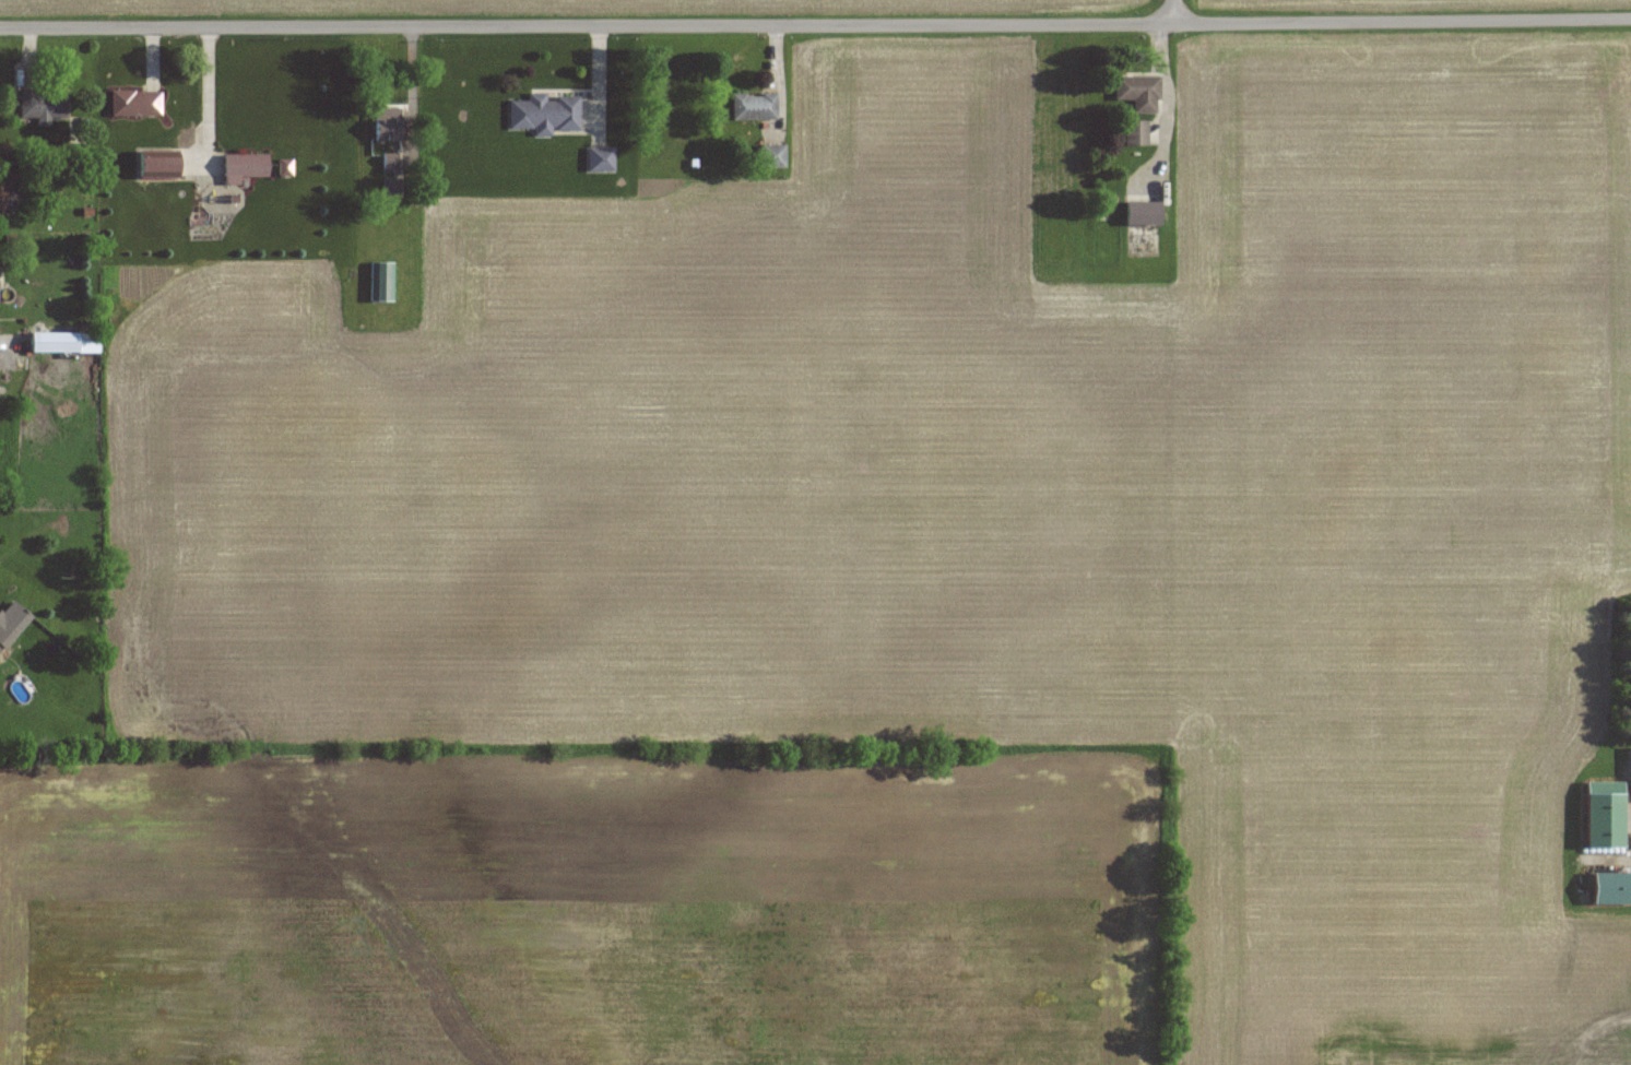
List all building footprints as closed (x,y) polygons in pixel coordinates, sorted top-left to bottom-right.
[(1134,114),(1160,114),(1160,76),(1116,76),(1116,101),(1134,101),(1134,114)] [(46,89),(21,89),(21,120),(37,120),(37,126),(51,126),(51,118),(67,118),(67,95),(46,95),(46,89)] [(111,116),(162,116),(162,91),(111,91),(111,116)] [(509,101),(509,128),(533,128),(533,136),(552,136),(552,131),(579,131),(579,97),(546,97),(546,93),(528,93),(528,101),(509,101)] [(777,94),(732,94),(732,120),(777,120),(777,94)] [(401,140),(401,117),(375,117),(375,140),(401,140)] [(1149,121),(1126,121),(1126,146),(1149,146),(1149,121)] [(787,168),(787,145),(762,145),(762,168),(787,168)] [(614,171),(614,149),(589,149),(589,171),(614,171)] [(383,176),(382,176),(383,197),(399,196),(399,153),(383,154),(383,176)] [(269,154),(225,154),(225,177),(269,177),(269,154)] [(180,156),(141,156),(141,179),(180,179),(180,156)] [(18,175),(0,169),(0,218),(1,218),(5,207),(7,207),(18,175)] [(1127,204),(1127,257),(1160,257),(1160,204),(1127,204)] [(394,262),(371,262),(371,302),(394,302),(394,262)] [(100,333),(32,333),(32,353),(100,353),(100,333)] [(31,617),(12,600),(0,614),(0,654),(31,617)] [(1581,781),(1580,846),(1617,847),(1617,781),(1581,781)] [(1586,872),(1586,904),(1630,904),(1630,872),(1586,872)]
